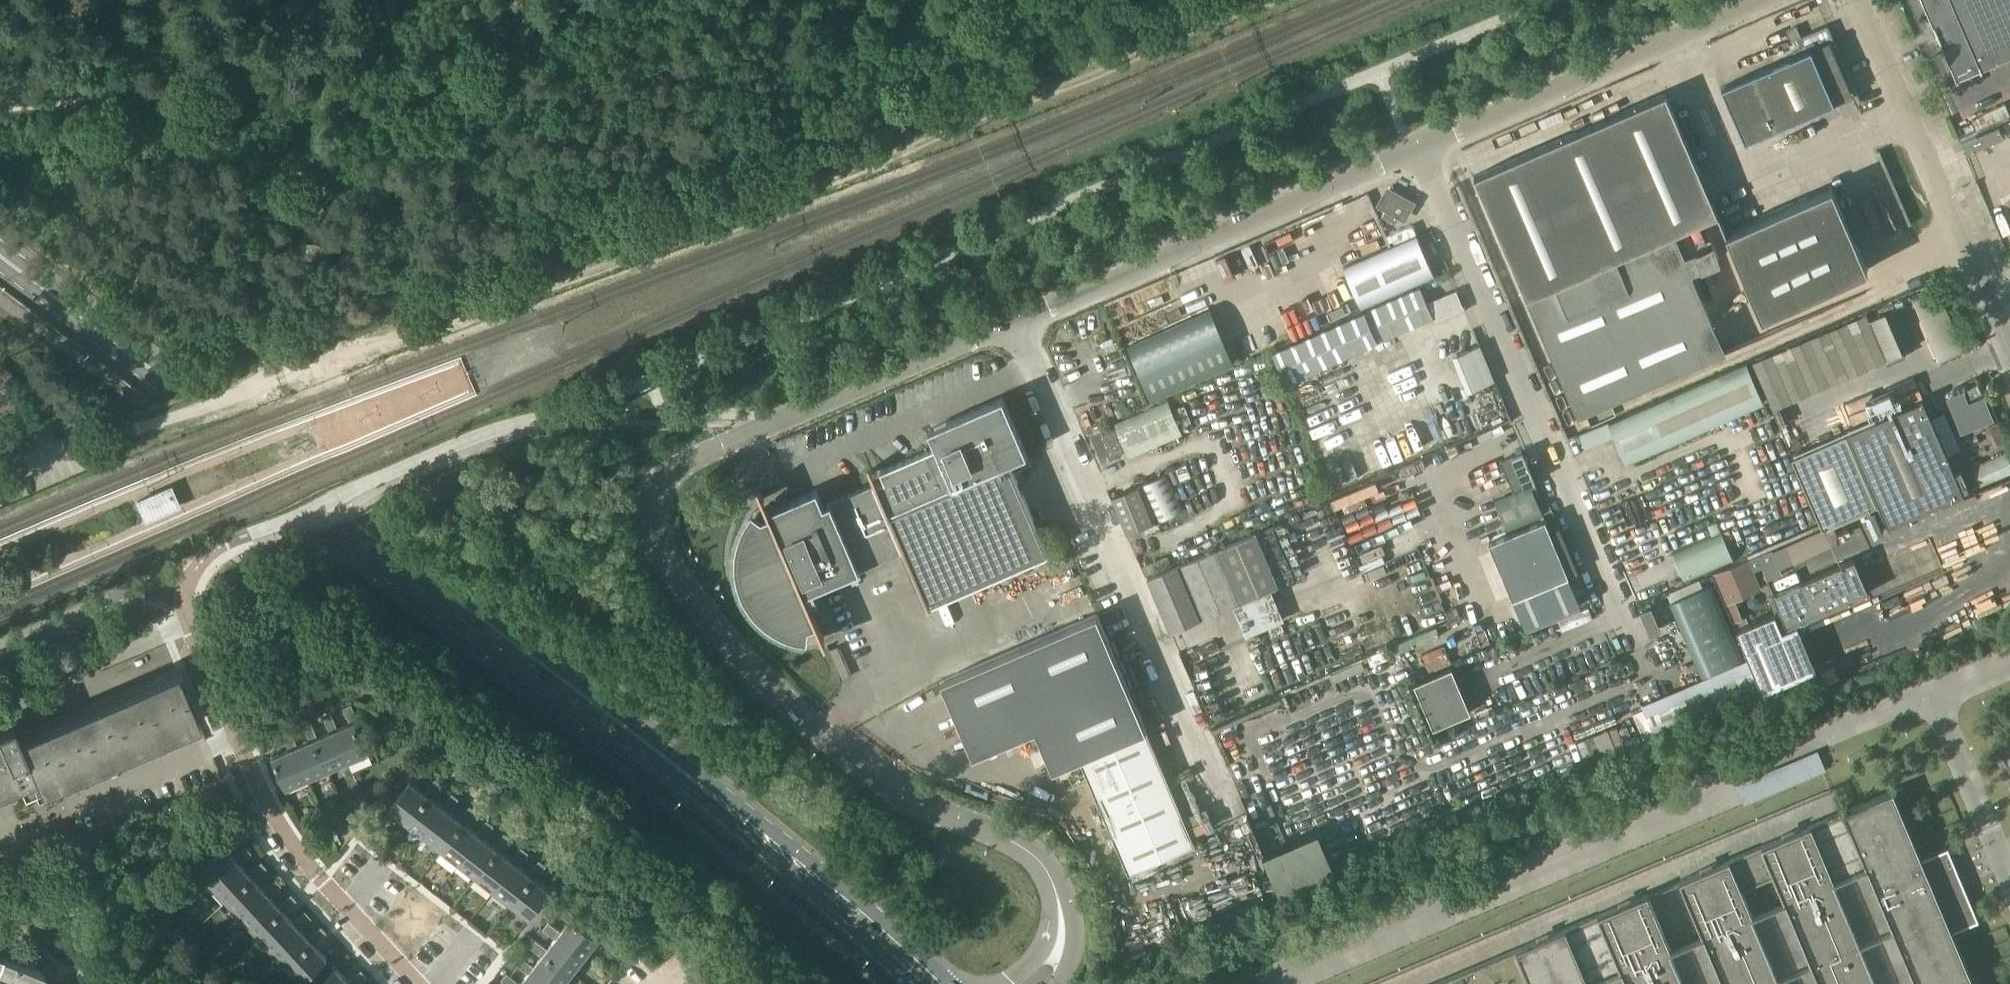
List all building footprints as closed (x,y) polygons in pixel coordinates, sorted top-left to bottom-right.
[(2009,56),(2009,0),(1923,0),(1957,79),(2009,56)] [(1801,24),(1791,28),(1796,38),(1806,34),(1801,24)] [(1811,48),(1721,87),(1745,142),(1835,103),(1811,48)] [(1675,234),(1686,229),(1686,228),(1718,214),(1666,93),(1475,176),(1527,297),(1527,298),(1675,234)] [(2002,122),(2007,135),(2009,134),(2009,118),(2002,122)] [(1962,139),(1967,152),(2004,136),(1998,123),(1962,139)] [(1868,269),(1832,186),(1725,232),(1757,305),(1771,311),(1868,269)] [(1383,216),(1396,223),(1400,216),(1401,217),(1407,206),(1386,195),(1380,206),(1387,209),(1383,216)] [(1363,306),(1435,275),(1417,234),(1346,265),(1363,306)] [(1526,298),(1578,418),(1727,353),(1692,273),(1721,261),(1721,260),(1714,244),(1685,257),(1675,234),(1527,298),(1527,297),(1526,298)] [(307,242),(308,261),(329,260),(329,242),(313,242),(307,242)] [(1428,303),(1420,287),(1273,352),(1286,382),(1434,317),(1435,319),(1463,307),(1456,290),(1428,303)] [(1128,343),(1152,398),(1235,363),(1211,308),(1128,343)] [(1626,461),(1764,401),(1747,361),(1580,433),(1586,447),(1615,435),(1626,461)] [(32,402),(39,392),(28,385),(21,395),(32,402)] [(1965,392),(1948,399),(1962,434),(1995,420),(1986,396),(1969,403),(1965,392)] [(1031,464),(1026,454),(1028,453),(1003,396),(928,429),(938,451),(921,458),(920,455),(881,471),(886,482),(875,486),(874,484),(828,503),(829,505),(825,507),(818,489),(792,500),(794,505),(788,507),(785,504),(781,504),(778,507),(778,511),(763,518),(757,514),(750,525),(745,537),(742,549),(741,562),(743,575),(747,588),(742,590),(748,603),(757,615),(768,624),(781,632),(794,637),(809,640),(810,627),(817,624),(823,638),(825,637),(806,593),(854,573),(853,571),(857,570),(857,571),(904,550),(928,605),(956,593),(1050,553),(1014,471),(1031,464)] [(1964,492),(1955,473),(1923,398),(1848,431),(1888,525),(1964,492)] [(1129,457),(1183,433),(1169,400),(1115,423),(1116,427),(1126,450),(1129,457)] [(1102,460),(1114,455),(1126,450),(1116,427),(1092,438),(1102,460)] [(1823,526),(1877,502),(1846,432),(1792,455),(1823,526)] [(1514,490),(1536,480),(1523,451),(1501,460),(1514,490)] [(1948,455),(1955,470),(1965,466),(1959,451),(1948,455)] [(1159,521),(1185,509),(1167,472),(1142,484),(1159,521)] [(136,499),(146,521),(180,506),(171,484),(136,499)] [(1111,497),(1127,534),(1154,522),(1138,485),(1111,497)] [(1544,516),(1531,485),(1494,500),(1507,531),(1544,516)] [(1550,529),(1549,525),(1546,518),(1490,541),(1513,598),(1569,574),(1580,569),(1560,525),(1550,529)] [(1735,561),(1721,531),(1673,552),(1687,583),(1735,561)] [(1170,628),(1278,583),(1256,532),(1148,577),(1170,628)] [(1780,609),(1787,627),(1869,592),(1855,558),(1773,593),(1780,609)] [(1735,622),(1744,618),(1736,600),(1762,589),(1749,559),(1714,573),(1735,622)] [(1513,599),(1525,630),(1581,606),(1568,576),(1513,599)] [(1702,676),(1743,658),(1711,584),(1670,601),(1702,676)] [(1568,614),(1572,625),(1595,616),(1590,605),(1568,614)] [(1749,659),(1761,688),(1763,693),(1803,676),(1776,611),(1736,628),(1749,659)] [(1081,758),(1129,873),(1196,845),(1097,614),(941,681),(973,756),(1036,729),(1053,770),(1081,758)] [(1385,649),(1369,656),(1372,664),(1389,658),(1385,649)] [(1656,734),(1761,688),(1749,659),(1643,705),(1656,734)] [(1430,729),(1431,729),(1471,712),(1452,666),(1411,684),(1430,729)] [(178,672),(21,739),(12,719),(0,724),(0,787),(17,779),(22,791),(23,790),(22,788),(37,782),(40,789),(42,788),(41,786),(196,719),(197,721),(199,720),(178,672)] [(348,760),(369,751),(355,721),(359,720),(352,703),(344,707),(351,722),(339,727),(334,729),(348,760)] [(328,769),(348,760),(334,729),(339,727),(332,713),(324,716),(331,731),(318,736),(314,738),(328,769)] [(307,778),(328,769),(314,738),(318,736),(311,721),(304,724),(311,740),(298,745),(294,747),(307,778)] [(294,747),(298,745),(292,730),(284,734),(290,749),(273,756),(287,787),(307,778),(294,747)] [(394,730),(390,736),(396,741),(401,735),(394,730)] [(2009,771),(2009,741),(1999,746),(2009,771)] [(428,795),(425,793),(415,785),(425,771),(418,766),(407,779),(410,781),(390,808),(407,821),(428,795)] [(425,835),(445,808),(442,806),(432,798),(443,784),(436,778),(425,793),(428,795),(407,821),(425,835)] [(1953,932),(1979,920),(1964,885),(1948,847),(1922,858),(1893,790),(1680,880),(1703,935),(1670,948),(1647,893),(1516,949),(1531,983),(1975,983),(1953,932)] [(463,822),(460,819),(449,811),(460,798),(453,793),(442,806),(445,808),(425,835),(442,848),(463,822)] [(460,862),(480,835),(477,833),(467,824),(477,811),(470,806),(460,819),(463,822),(442,848),(460,862)] [(498,849),(494,846),(484,838),(494,825),(487,819),(477,833),(480,835),(460,862),(477,875),(498,849)] [(340,838),(336,829),(332,831),(335,840),(340,838)] [(213,883),(238,860),(235,857),(226,847),(238,836),(233,830),(220,842),(222,844),(197,866),(213,883)] [(516,862),(512,860),(502,852),(512,838),(505,832),(494,846),(498,849),(477,875),(495,889),(516,862)] [(228,899),(253,876),(250,873),(241,863),(253,853),(247,846),(235,857),(238,860),(213,883),(228,899)] [(512,903),(533,876),(530,873),(519,865),(529,852),(522,847),(512,860),(516,862),(495,889),(512,903)] [(149,855),(144,850),(138,855),(144,861),(149,855)] [(530,916),(551,889),(536,878),(547,865),(540,860),(530,873),(533,876),(512,903),(530,916)] [(243,915),(268,892),(265,889),(256,879),(268,868),(262,861),(250,873),(253,876),(228,899),(243,915)] [(54,877),(36,886),(40,895),(58,886),(54,877)] [(283,909),(280,905),(271,895),(282,885),(277,878),(265,889),(268,892),(243,915),(258,932),(283,909)] [(273,948),(298,925),(295,921),(286,912),(298,900),(292,894),(280,905),(283,909),(258,932),(273,948)] [(586,955),(599,937),(573,917),(576,914),(562,903),(556,910),(569,921),(562,931),(559,934),(586,955)] [(313,941),(309,937),(301,928),(313,917),(306,911),(295,921),(298,925),(273,948),(288,964),(313,941)] [(177,942),(187,933),(180,925),(177,928),(170,921),(163,927),(177,942)] [(572,972),(586,955),(559,934),(562,931),(549,921),(543,928),(556,938),(548,948),(545,952),(572,972)] [(303,980),(328,958),(316,944),(328,932),(322,926),(309,937),(313,941),(288,964),(303,980)] [(551,934),(543,928),(541,926),(538,931),(547,938),(551,934)] [(572,972),(545,952),(548,948),(535,938),(529,945),(543,955),(535,966),(532,969),(551,983),(563,983),(572,972)] [(45,971),(4,956),(0,966),(0,983),(40,983),(45,971)] [(532,969),(535,966),(522,956),(517,963),(529,973),(521,983),(520,983),(551,983),(532,969)] [(337,968),(319,983),(360,983),(368,976),(363,970),(349,981),(337,968)] [(521,983),(508,972),(502,979),(508,983),(520,983),(521,983)]
